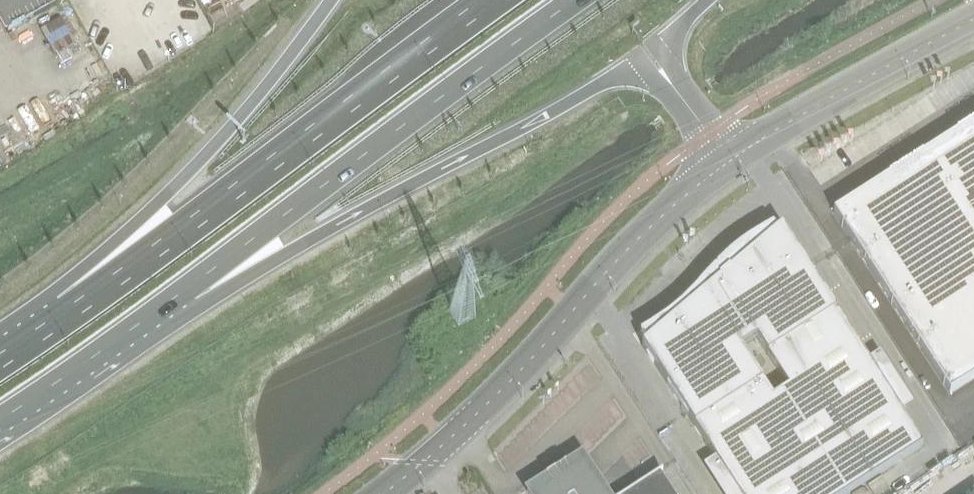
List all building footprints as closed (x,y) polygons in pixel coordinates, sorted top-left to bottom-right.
[(6,33),(34,17),(55,5),(52,0),(0,0),(0,23),(6,33)] [(949,394),(973,378),(973,138),(842,223),(834,212),(832,213),(949,394)] [(722,261),(720,259),(719,260),(721,262),(688,296),(687,294),(685,296),(687,298),(681,305),(673,312),(665,318),(657,323),(649,329),(639,335),(646,342),(641,346),(736,493),(849,493),(922,447),(781,228),(776,232),(772,227),(763,232),(754,237),(746,242),(737,248),(729,254),(722,261)] [(581,457),(567,466),(568,468),(561,472),(559,469),(550,474),(552,478),(545,482),(544,480),(526,492),(528,493),(605,493),(581,457)] [(659,474),(662,473),(661,472),(626,493),(672,493),(659,474)]
